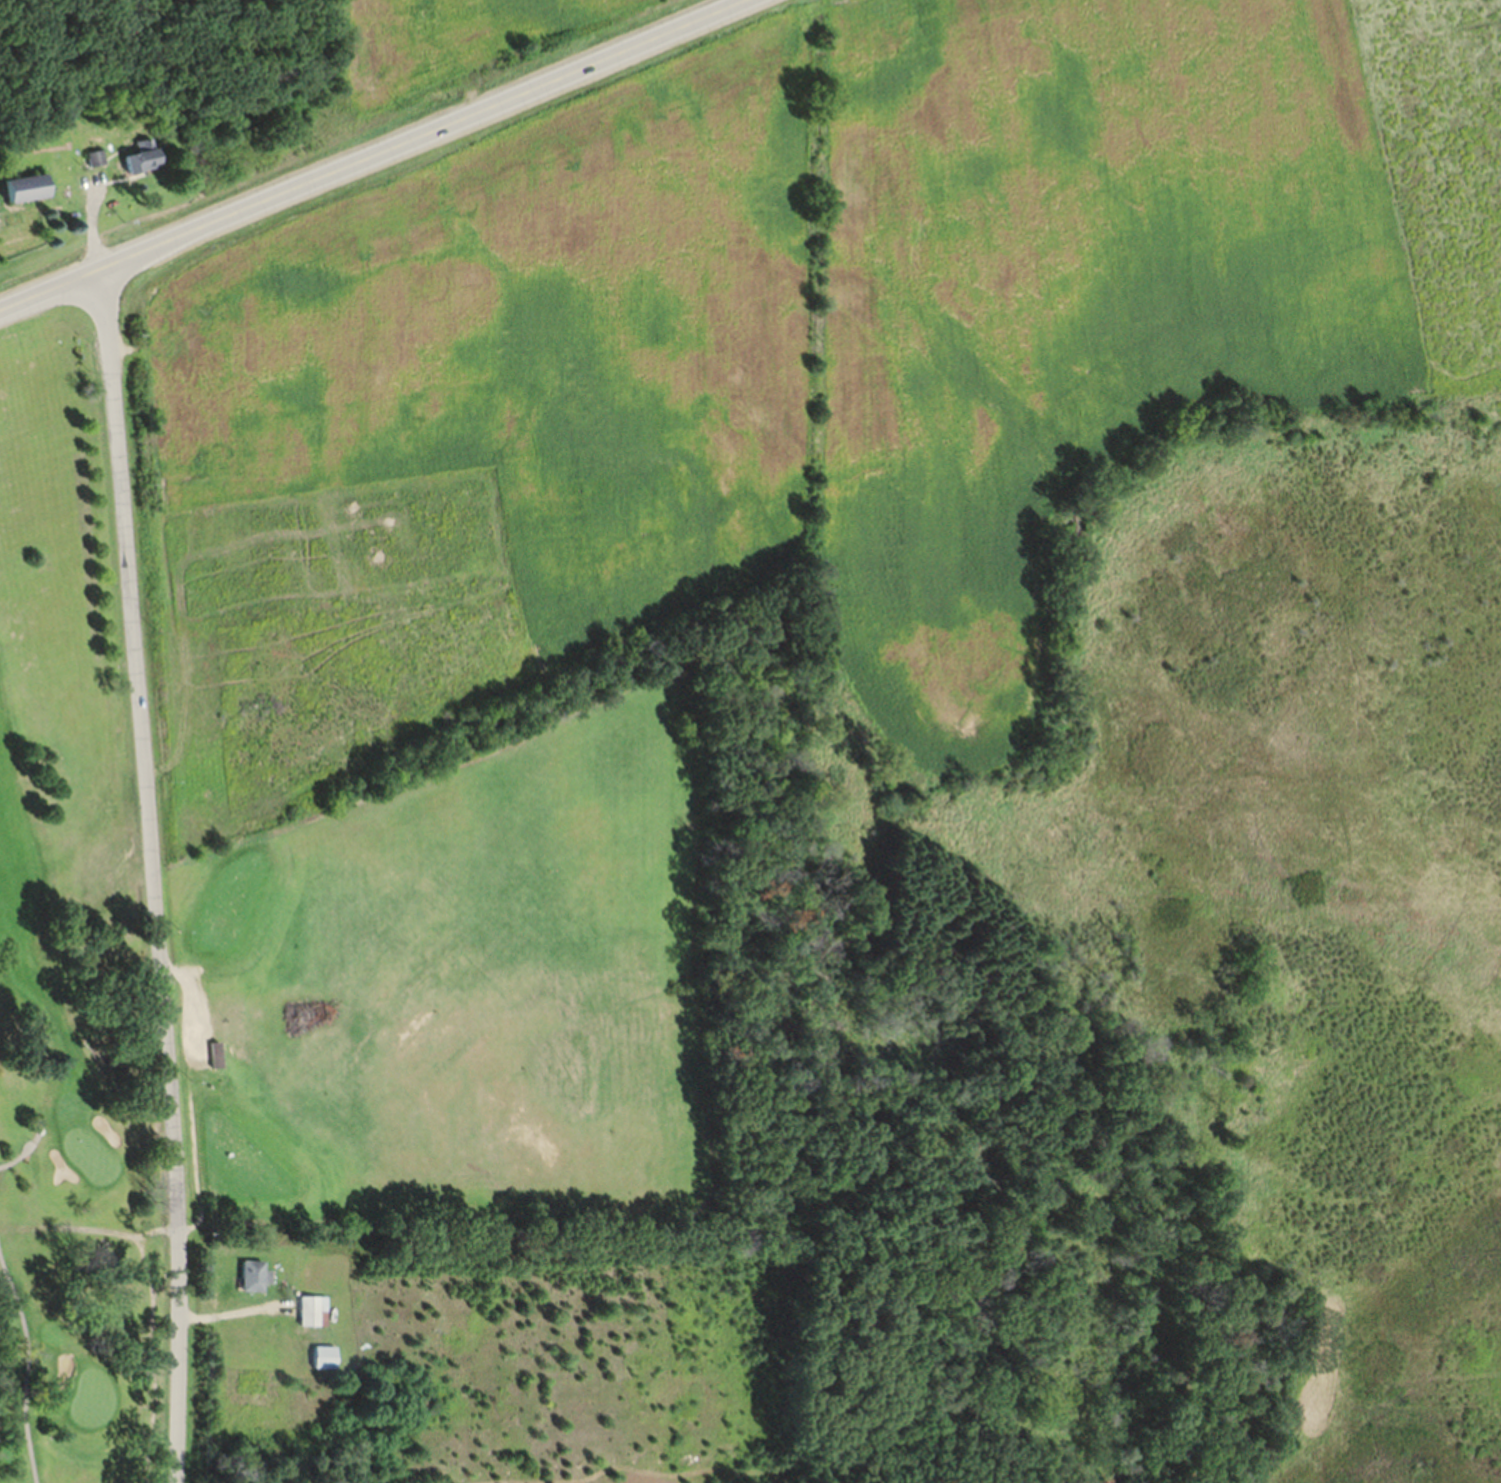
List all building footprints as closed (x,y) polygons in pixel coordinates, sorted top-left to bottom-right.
[(151,146),(141,148),(144,158),(123,162),(127,182),(157,176),(151,146)] [(90,175),(103,170),(99,158),(86,162),(90,175)] [(44,205),(41,182),(0,187),(0,211),(44,205)] [(262,1268),(239,1268),(239,1299),(262,1299),(262,1291),(270,1291),(270,1278),(262,1278),(262,1268)] [(325,1334),(325,1304),(298,1304),(298,1334),(325,1334)] [(334,1354),(311,1354),(311,1377),(334,1377),(334,1354)]
